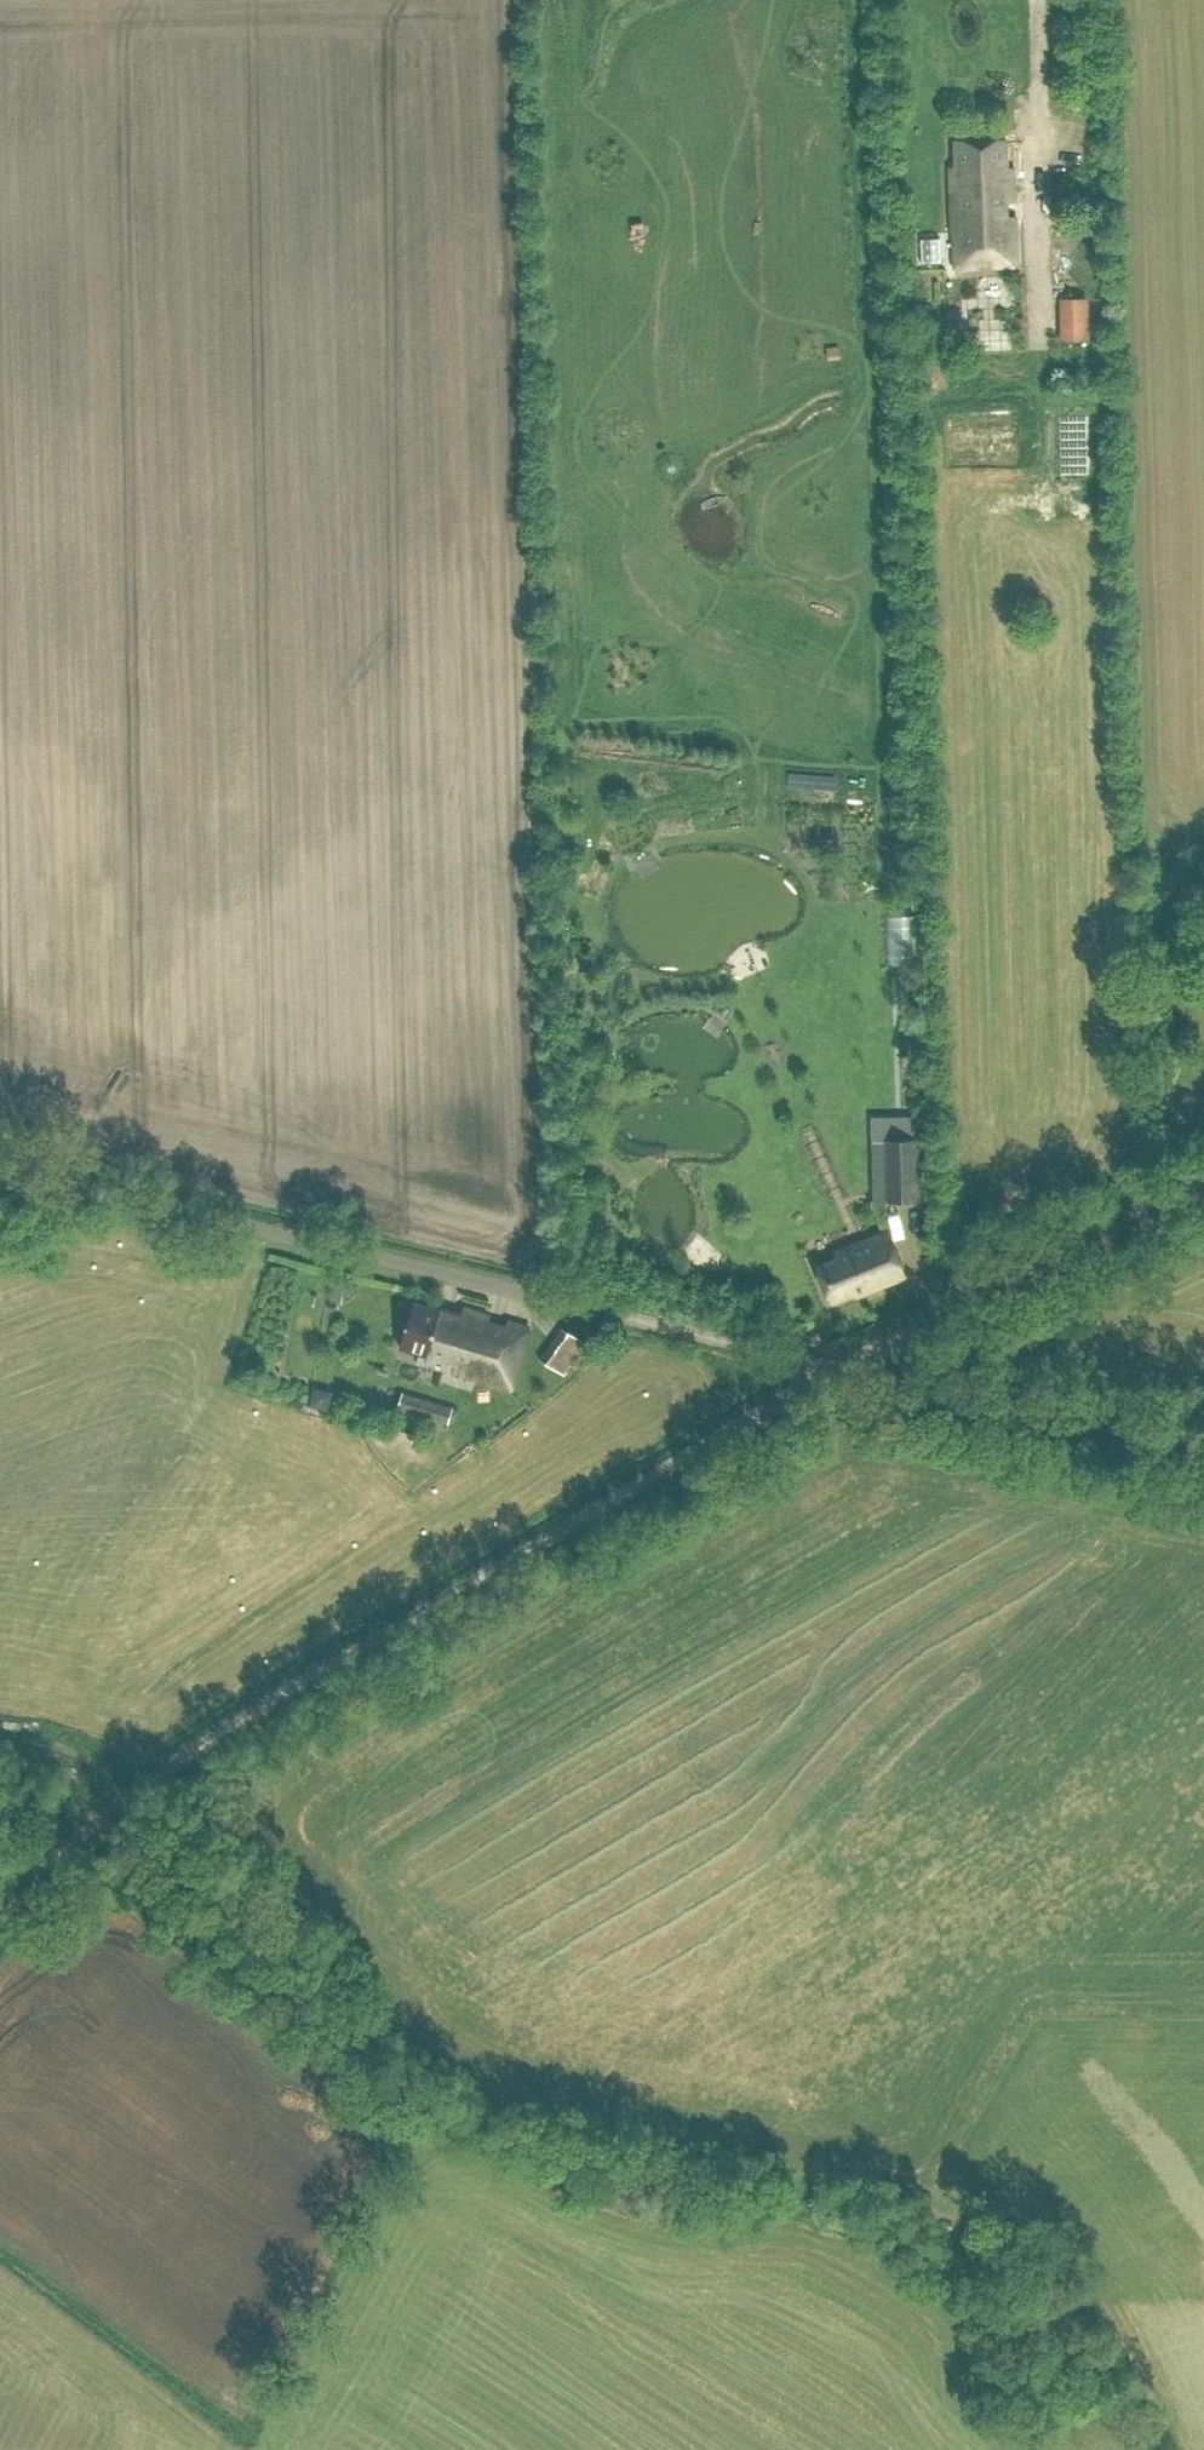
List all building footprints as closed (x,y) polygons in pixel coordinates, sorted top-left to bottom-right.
[(955,268),(1018,266),(1016,216),(1007,215),(1006,201),(1015,200),(1014,167),(1007,167),(1006,138),(955,139),(956,166),(950,166),(952,233),(954,233),(955,268)] [(943,300),(939,280),(924,283),(928,303),(943,300)] [(1087,295),(1065,296),(1065,340),(1088,339),(1087,295)] [(746,991),(778,967),(766,950),(734,973),(746,991)] [(925,1199),(924,1137),(872,1138),(874,1200),(925,1199)] [(863,1291),(905,1274),(888,1230),(835,1252),(837,1257),(817,1266),(831,1300),(862,1288),(863,1291)] [(710,1244),(695,1261),(716,1280),(731,1263),(710,1244)] [(511,1390),(530,1327),(508,1320),(506,1327),(487,1321),(489,1314),(464,1307),(462,1313),(441,1307),(441,1309),(414,1301),(400,1347),(420,1353),(417,1361),(511,1390)] [(538,1358),(561,1372),(564,1374),(587,1342),(561,1327),(538,1358)] [(397,1408),(409,1411),(407,1417),(434,1425),(436,1420),(448,1424),(452,1406),(403,1391),(397,1408)]
